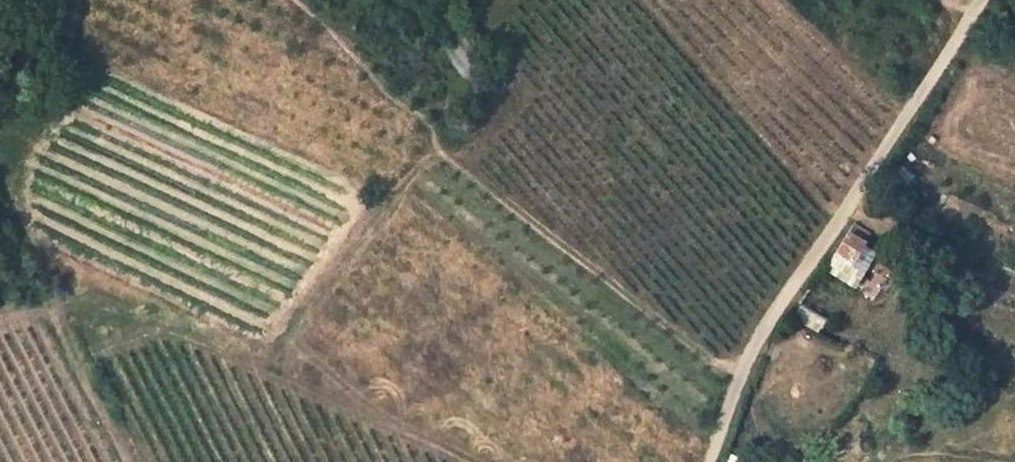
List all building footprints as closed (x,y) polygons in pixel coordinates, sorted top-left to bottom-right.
[(838,282),(852,263),(833,249),(820,270),(838,282)]
